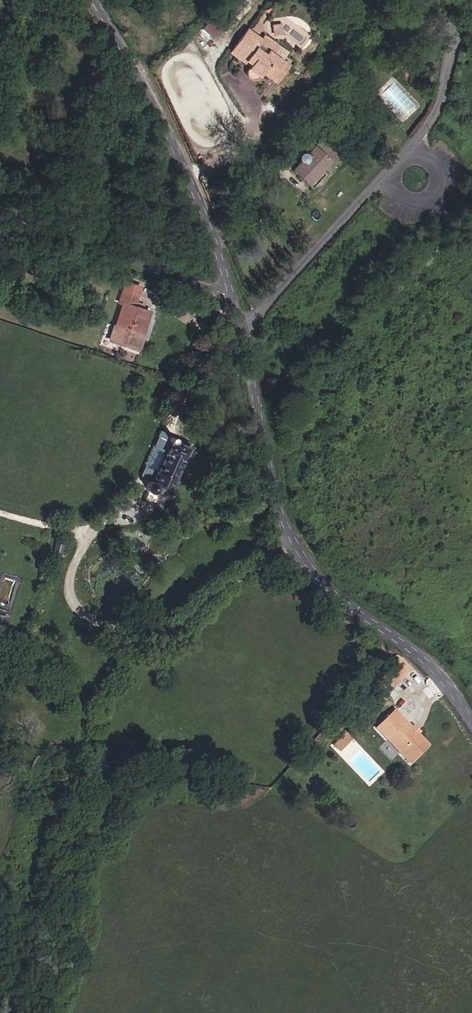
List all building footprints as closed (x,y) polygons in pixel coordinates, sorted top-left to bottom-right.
[(259,39),(247,31),(231,55),(248,66),(246,70),(256,77),(258,74),(274,84),(288,63),(274,54),(278,47),(261,36),(259,39)] [(292,174),(306,188),(335,158),(321,143),(311,154),(302,154),(298,158),(299,165),(292,174)] [(306,188),(308,190),(337,160),(335,158),(306,188)] [(121,306),(111,332),(137,342),(147,316),(132,310),(135,301),(121,296),(117,305),(121,306)] [(111,332),(108,343),(134,352),(137,342),(111,332)] [(177,460),(180,461),(187,445),(180,442),(177,444),(172,442),(169,436),(166,434),(162,436),(160,441),(165,445),(159,458),(156,457),(149,474),(152,475),(151,479),(141,482),(139,486),(140,492),(146,494),(151,491),(156,493),(162,499),(167,499),(170,494),(166,485),(177,460)] [(52,557),(60,559),(64,541),(58,539),(52,557)] [(9,617),(0,615),(0,625),(6,627),(9,617)] [(412,762),(428,742),(390,711),(374,731),(412,762)] [(339,745),(344,739),(338,734),(333,740),(339,745)]
